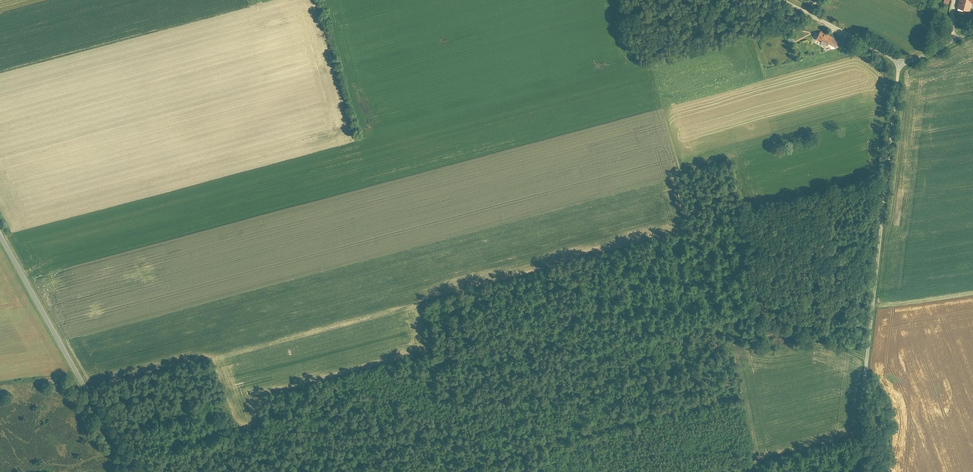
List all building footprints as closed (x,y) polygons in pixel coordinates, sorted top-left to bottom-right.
[(958,8),(971,11),(972,3),(972,0),(960,0),(958,8)] [(801,30),(810,35),(818,22),(809,17),(801,30)] [(822,30),(817,40),(834,49),(840,38),(822,30)]
